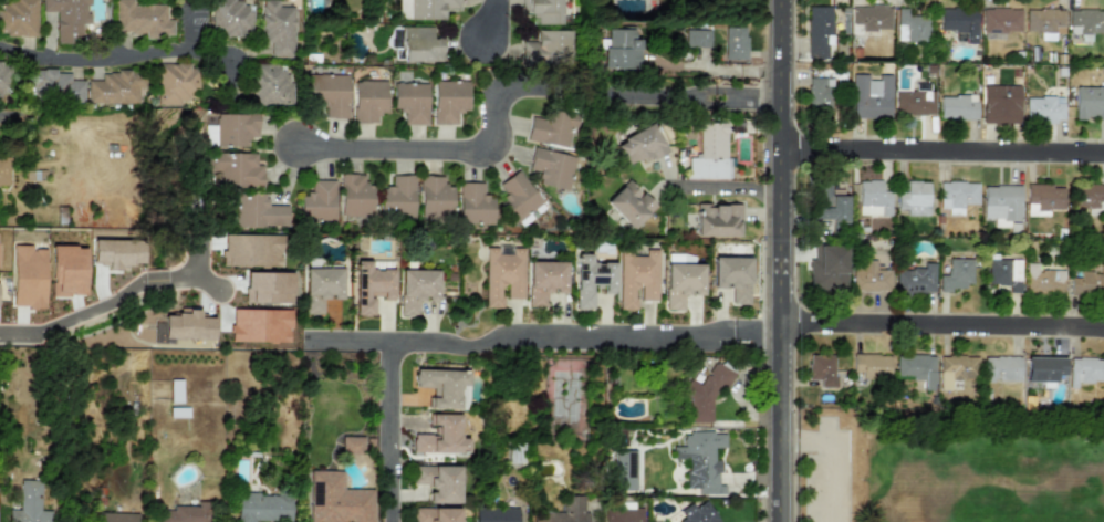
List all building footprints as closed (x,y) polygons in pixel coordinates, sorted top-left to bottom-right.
[(37,0),(0,0),(0,35),(36,36),(37,0)] [(41,12),(55,12),(55,43),(81,42),(80,24),(89,24),(88,0),(41,0),(41,12)] [(143,33),(143,37),(173,36),(172,19),(166,19),(165,4),(132,5),(132,0),(114,0),(115,34),(143,33)] [(225,0),(214,0),(213,35),(252,36),(253,1),(225,0)] [(293,7),(278,8),(278,0),(261,0),(262,44),(271,44),(271,57),(294,57),(293,7)] [(459,0),(398,0),(398,19),(444,20),(444,8),(459,8),(459,0)] [(560,0),(522,0),(522,15),(537,15),(537,25),(560,24),(560,0)] [(642,13),(641,0),(615,1),(615,13),(642,13)] [(806,56),(826,58),(826,44),(831,44),(832,6),(806,6),(806,56)] [(851,6),(852,24),(861,24),(861,30),(891,30),(891,6),(851,6)] [(896,40),(928,41),(928,18),(909,18),(909,8),(897,8),(896,40)] [(939,30),(966,31),(965,43),(977,43),(977,9),(939,8),(939,30)] [(1021,9),(982,8),(981,31),(1020,32),(1021,9)] [(1063,34),(1064,9),(1025,8),(1024,31),(1040,31),(1040,40),(1054,40),(1054,34),(1063,34)] [(1069,9),(1067,33),(1103,34),(1103,10),(1069,9)] [(402,62),(443,62),(443,38),(431,38),(431,27),(402,27),(402,62)] [(723,27),(725,60),(746,59),(746,27),(723,27)] [(603,68),(639,68),(638,28),(606,28),(606,46),(602,46),(603,68)] [(709,46),(709,29),(685,29),(684,46),(709,46)] [(570,30),(537,30),(537,44),(521,45),(522,65),(570,64),(570,30)] [(9,95),(10,62),(0,62),(0,94),(9,95)] [(198,65),(157,64),(156,105),(181,105),(181,98),(197,99),(198,65)] [(261,104),(292,104),(292,75),(284,75),(284,64),(252,64),(252,95),(261,95),(261,104)] [(69,73),(56,73),(55,69),(31,69),(31,101),(84,100),(83,80),(70,81),(69,73)] [(86,103),(138,104),(138,88),(144,88),(144,71),(101,70),(101,81),(87,80),(86,103)] [(347,118),(348,75),(306,74),(306,104),(327,105),(327,118),(347,118)] [(891,74),(878,74),(878,80),(867,80),(867,74),(852,74),(851,117),(889,117),(891,74)] [(830,77),(808,77),(808,109),(831,108),(830,77)] [(386,81),(353,81),(352,122),(376,123),(376,114),(386,114),(386,81)] [(467,112),(468,81),(433,81),(432,124),(456,125),(456,112),(467,112)] [(427,83),(393,82),(392,111),(403,111),(403,124),(426,125),(427,83)] [(931,115),(933,83),(914,83),(914,92),(895,92),(895,114),(931,115)] [(981,123),(1019,124),(1020,86),(982,85),(981,123)] [(1074,86),(1074,117),(1103,118),(1103,87),(1074,86)] [(976,95),(939,94),(938,118),(976,119),(976,95)] [(1024,95),(1024,122),(1063,123),(1063,96),(1024,95)] [(572,147),(576,114),(548,111),(547,119),(529,117),(526,142),(572,147)] [(257,137),(258,115),(206,113),(205,145),(248,147),(249,136),(257,137)] [(665,149),(651,122),(613,142),(626,168),(665,149)] [(727,179),(728,123),(699,123),(699,158),(688,158),(688,178),(727,179)] [(574,155),(531,148),(528,169),(538,171),(535,184),(568,190),(574,155)] [(262,187),(262,164),(255,164),(255,153),(210,153),(210,171),(213,171),(213,187),(262,187)] [(545,208),(518,170),(493,187),(521,225),(545,208)] [(363,174),(340,173),(339,219),(360,220),(361,216),(372,217),(373,184),(363,184),(363,174)] [(413,217),(414,176),(391,175),(390,186),(380,186),(379,216),(413,217)] [(452,185),(442,185),(442,176),(419,175),(418,218),(452,219),(452,185)] [(654,206),(627,178),(603,201),(629,229),(654,206)] [(335,180),(310,179),(310,194),(300,193),(299,221),(334,222),(335,180)] [(978,182),(978,205),(962,205),(962,216),(948,215),(948,209),(939,209),(940,182),(948,182),(948,180),(965,181),(965,182),(978,182)] [(858,215),(891,216),(891,191),(882,190),(882,181),(860,181),(858,215)] [(929,215),(906,213),(906,209),(897,209),(897,191),(906,191),(907,181),(929,182),(929,215)] [(458,224),(493,224),(492,194),(482,195),(482,182),(458,182),(458,224)] [(1064,187),(1064,209),(1049,209),(1049,217),(1027,217),(1027,184),(1052,184),(1052,187),(1064,187)] [(983,218),(1020,219),(1021,185),(996,185),(996,187),(983,186),(983,218)] [(1073,185),(1103,185),(1103,200),(1097,200),(1097,208),(1084,208),(1084,206),(1073,206),(1073,185)] [(287,205),(266,204),(266,193),(235,193),(234,226),(287,227),(287,205)] [(847,196),(831,196),(831,208),(814,208),(814,216),(831,216),(831,228),(847,228),(847,196)] [(739,237),(740,206),(696,205),(695,236),(739,237)] [(281,267),(282,236),(222,234),(221,265),(281,267)] [(92,264),(106,264),(106,270),(128,270),(128,263),(142,263),(142,241),(91,241),(92,264)] [(11,307),(44,307),(44,249),(30,249),(30,245),(11,244),(11,307)] [(84,246),(50,246),(49,296),(84,296),(84,246)] [(484,308),(502,308),(502,298),(523,299),(524,248),(510,248),(510,254),(497,254),(497,248),(485,247),(484,308)] [(809,259),(817,259),(817,247),(847,247),(847,290),(809,290),(809,259)] [(656,300),(656,249),(644,249),(644,255),(631,255),(631,252),(618,252),(617,309),(635,309),(635,285),(639,285),(639,300),(656,300)] [(613,261),(590,261),(590,253),(574,252),(573,309),(592,309),(593,288),(603,288),(602,293),(612,293),(613,261)] [(889,290),(889,269),(875,269),(875,260),(867,260),(867,254),(853,254),(853,290),(889,290)] [(749,257),(712,257),(711,288),(728,288),(728,303),(749,304),(749,257)] [(940,292),(951,292),(951,289),(966,289),(966,283),(971,283),(971,259),(949,259),(949,275),(940,275),(940,292)] [(988,284),(1008,284),(1008,292),(1021,292),(1021,260),(988,259),(988,284)] [(393,268),(372,268),(372,260),(352,260),(352,315),(372,315),(372,299),(393,299),(393,268)] [(527,305),(548,305),(548,293),(564,293),(564,261),(527,261),(527,305)] [(701,294),(702,263),(665,262),(663,309),(685,310),(686,294),(701,294)] [(934,263),(924,263),(924,268),(912,268),(912,271),(896,271),(896,292),(934,292),(934,263)] [(303,268),(303,315),(322,315),(322,299),(341,299),(341,267),(303,268)] [(437,270),(400,269),(398,315),(417,316),(418,300),(436,301),(437,270)] [(1027,272),(1041,272),(1041,270),(1055,270),(1055,276),(1065,276),(1065,295),(1027,295),(1027,272)] [(1094,274),(1103,274),(1103,294),(1071,294),(1071,276),(1081,276),(1081,271),(1094,271),(1094,274)] [(292,273),(245,272),(244,303),(291,304),(292,273)] [(162,339),(212,340),(213,317),(198,317),(199,309),(186,308),(186,315),(163,314),(162,339)] [(289,309),(231,308),(230,341),(289,342),(289,309)] [(834,355),(807,355),(808,380),(819,380),(820,387),(835,387),(834,355)] [(854,355),(854,372),(861,372),(861,379),(891,378),(891,356),(878,356),(878,355),(854,355)] [(897,355),(897,377),(924,377),(924,390),(935,390),(935,357),(927,357),(927,355),(897,355)] [(939,356),(939,377),(978,378),(978,357),(965,356),(965,355),(948,355),(948,356),(939,356)] [(1021,382),(1020,356),(983,357),(983,382),(1021,382)] [(1065,357),(1064,376),(1055,376),(1055,382),(1027,382),(1027,356),(1065,357)] [(1096,359),(1103,359),(1103,382),(1070,382),(1070,359),(1079,359),(1079,357),(1096,357),(1096,359)] [(710,421),(710,400),(717,388),(726,388),(733,373),(712,361),(699,384),(689,378),(687,380),(687,421),(710,421)] [(459,409),(460,385),(467,385),(468,370),(413,369),(413,387),(431,388),(431,396),(428,396),(428,408),(459,409)] [(459,414),(429,414),(429,425),(436,425),(436,434),(412,434),(412,452),(467,453),(467,438),(459,438),(459,414)] [(725,432),(681,431),(681,447),(673,446),(673,458),(686,458),(686,488),(697,488),(696,493),(723,494),(725,484),(718,484),(719,460),(712,460),(714,447),(723,447),(725,432)] [(635,449),(613,449),(613,490),(635,490),(635,449)] [(459,465),(413,466),(413,484),(428,484),(428,503),(459,503),(459,465)] [(343,489),(343,470),(308,471),(309,521),(373,521),(372,489),(343,489)] [(20,480),(20,509),(10,509),(10,521),(50,521),(50,510),(40,510),(40,480),(20,480)] [(236,521),(253,521),(253,520),(290,521),(291,494),(237,493),(236,521)] [(532,521),(587,521),(586,495),(564,496),(564,512),(532,513),(532,521)] [(705,500),(694,507),(690,502),(678,510),(683,519),(677,521),(719,521),(705,500)] [(172,510),(155,510),(154,521),(210,521),(211,502),(197,501),(197,506),(173,505),(172,510)] [(642,508),(633,508),(633,503),(621,503),(621,509),(604,509),(604,521),(642,521),(642,508)] [(414,508),(414,521),(459,521),(459,507),(414,508)] [(475,507),(474,521),(518,521),(518,508),(475,507)] [(138,513),(96,512),(96,521),(137,521),(138,513)]
